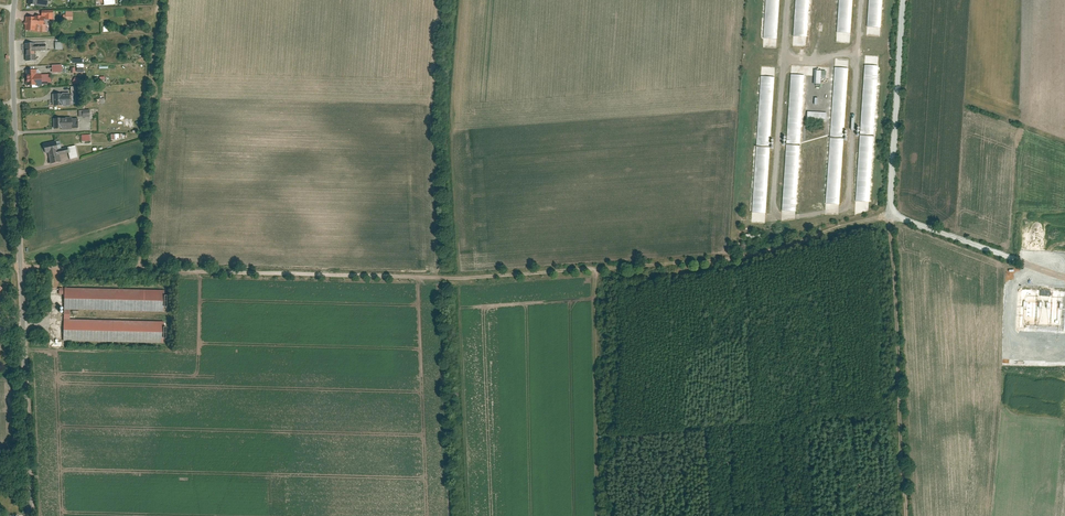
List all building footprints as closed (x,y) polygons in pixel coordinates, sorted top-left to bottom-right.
[(765,38),(779,38),(781,0),(767,0),(765,38)] [(796,36),(809,36),(811,0),(797,0),(796,36)] [(853,33),(854,0),(840,0),(839,32),(853,33)] [(869,26),(883,27),(884,0),(870,0),(869,26)] [(52,19),(53,10),(40,10),(40,16),(39,17),(43,17),(45,17),(45,19),(52,19)] [(72,11),(66,11),(66,15),(63,15),(63,19),(72,20),(72,11)] [(34,17),(25,16),(24,30),(36,30),(36,24),(40,24),(43,25),(43,17),(39,17),(40,16),(34,15),(34,17)] [(34,43),(24,43),(25,60),(34,60),(34,50),(34,44),(34,43)] [(865,64),(863,130),(866,130),(866,134),(876,134),(879,65),(865,64)] [(846,133),(850,68),(836,67),(832,136),(838,136),(838,133),(846,133)] [(35,69),(25,70),(25,85),(40,84),(40,73),(35,73),(35,69)] [(818,84),(823,84),(823,77),(828,77),(828,70),(818,70),(818,84)] [(791,74),(788,143),(802,143),(805,74),(791,74)] [(81,79),(76,76),(72,82),(77,85),(81,79)] [(761,76),(759,145),(768,145),(769,142),(773,142),(775,76),(761,76)] [(62,94),(52,94),(52,105),(61,105),(70,105),(69,92),(62,92),(62,94)] [(809,112),(808,121),(828,121),(828,112),(809,112)] [(71,117),(52,118),(53,129),(71,128),(71,119),(71,117)] [(860,135),(858,201),(872,201),(874,136),(860,135)] [(842,204),(845,138),(831,137),(828,203),(842,204)] [(55,141),(42,144),(44,153),(47,152),(50,163),(60,161),(58,155),(57,149),(55,141)] [(798,211),(801,145),(787,144),(784,210),(798,211)] [(69,158),(77,156),(74,145),(66,147),(68,152),(69,158)] [(757,146),(754,212),(768,213),(771,147),(757,146)] [(163,290),(64,288),(64,309),(69,309),(162,311),(163,290)] [(63,340),(162,342),(162,321),(68,319),(63,319),(63,340)]
